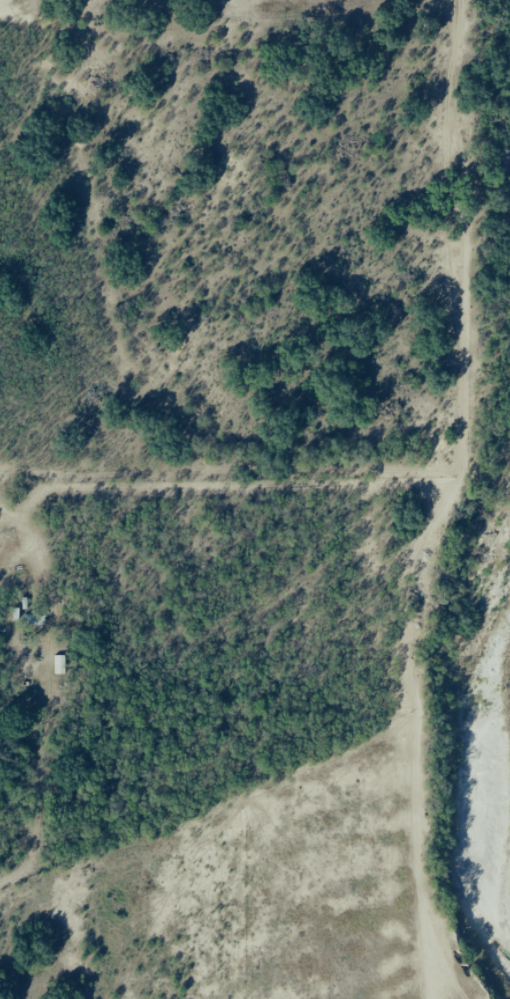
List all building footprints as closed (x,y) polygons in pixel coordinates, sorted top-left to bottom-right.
[(24,615),(24,627),(45,627),(45,615),(24,615)]
